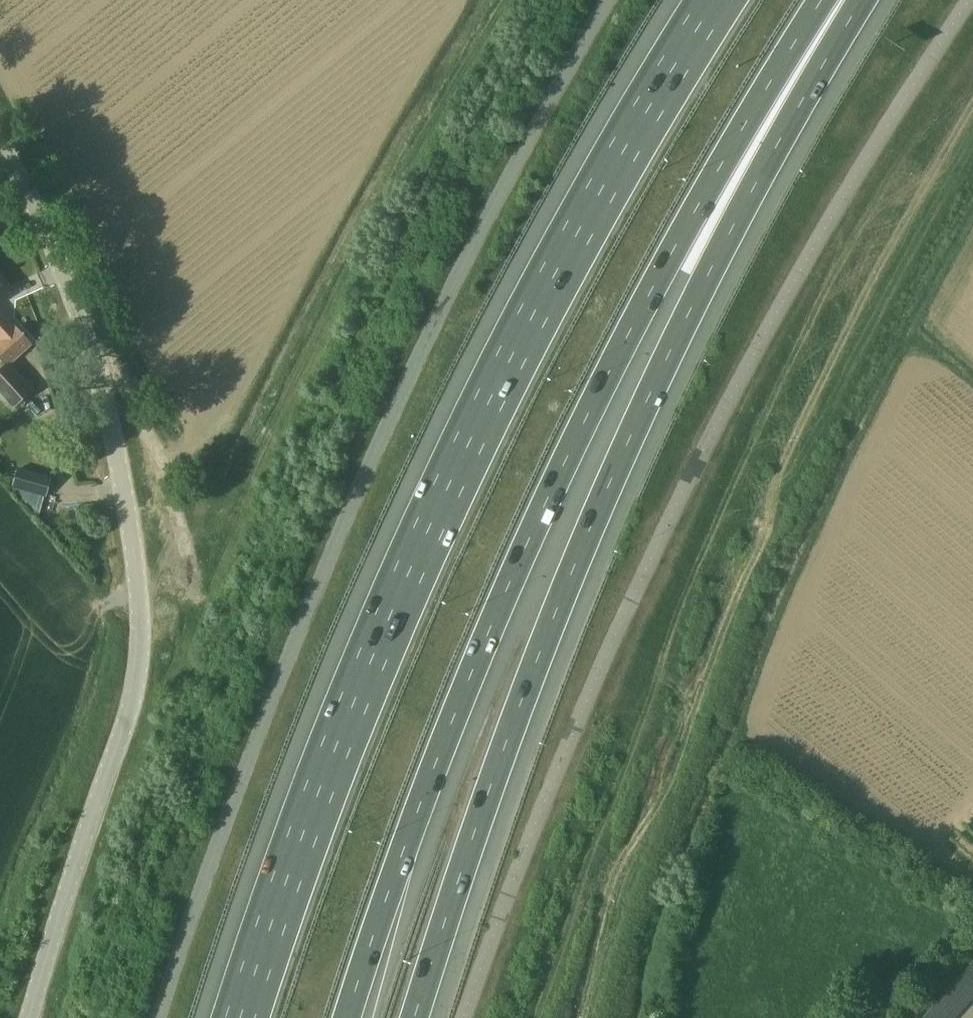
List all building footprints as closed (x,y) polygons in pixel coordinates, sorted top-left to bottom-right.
[(10,287),(0,275),(0,296),(10,287)] [(29,347),(31,345),(15,326),(13,328),(0,314),(0,359),(4,364),(0,368),(0,395),(11,408),(32,390),(9,364),(29,347)] [(49,479),(17,470),(13,487),(44,496),(49,479)] [(920,1017),(952,1017),(972,994),(972,957),(920,1017)]
